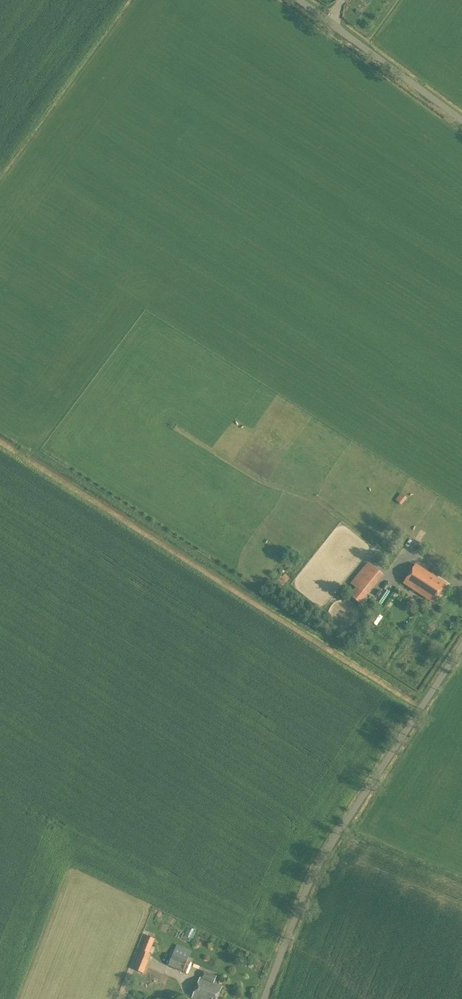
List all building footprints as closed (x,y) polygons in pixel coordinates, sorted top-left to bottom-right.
[(367,562),(363,567),(379,580),(383,575),(367,562)] [(434,603),(446,585),(416,565),(404,584),(434,603)] [(360,604),(374,586),(359,573),(350,584),(356,588),(349,596),(360,604)] [(146,936),(140,951),(149,954),(155,939),(146,936)] [(182,972),(191,951),(177,945),(168,966),(182,972)] [(146,967),(136,963),(133,969),(143,973),(146,967)] [(221,987),(214,984),(216,977),(203,972),(193,998),(195,998),(217,998),(221,987)]
